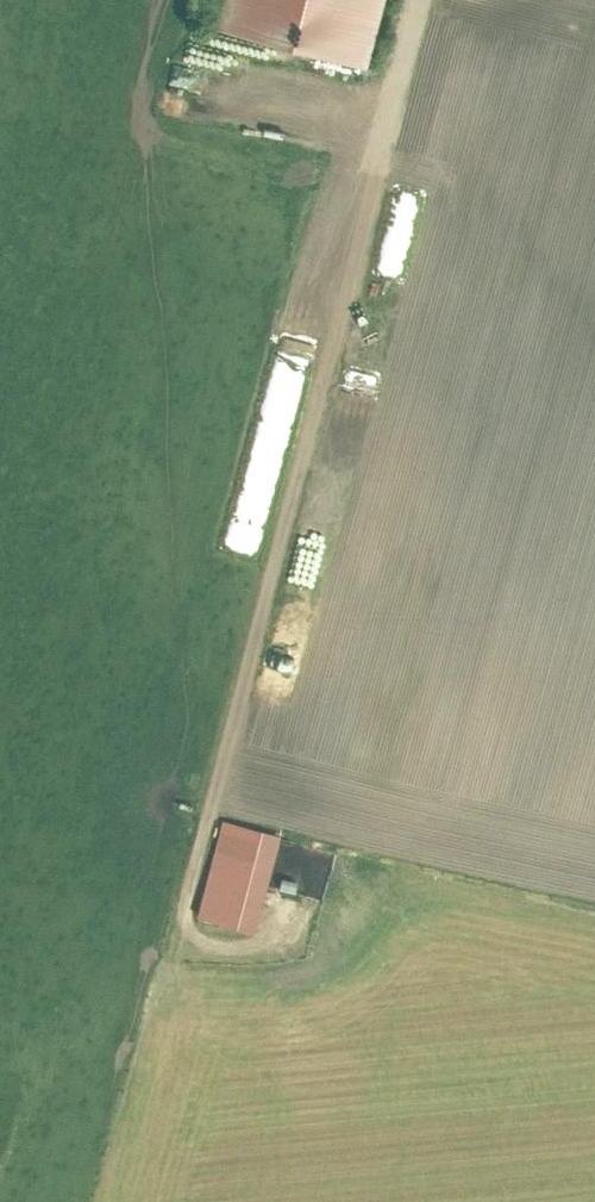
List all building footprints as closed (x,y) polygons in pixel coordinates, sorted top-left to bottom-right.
[(214,26),(367,66),(384,0),(221,0),(214,26)] [(299,549),(322,553),(336,476),(313,472),(299,549)] [(278,835),(219,819),(192,917),(250,933),(278,835)]
